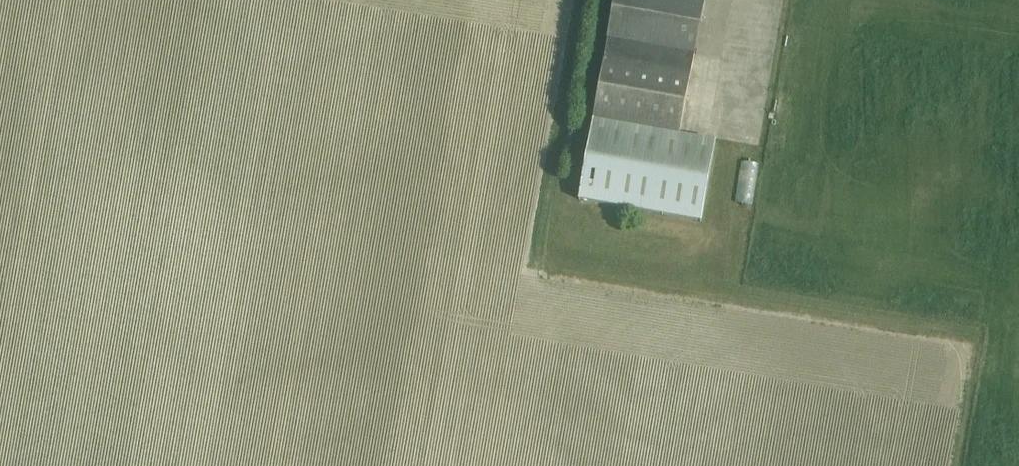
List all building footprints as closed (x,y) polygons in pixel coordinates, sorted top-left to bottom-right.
[(705,0),(615,0),(594,118),(579,196),(702,219),(717,140),(681,133),(705,0)]
